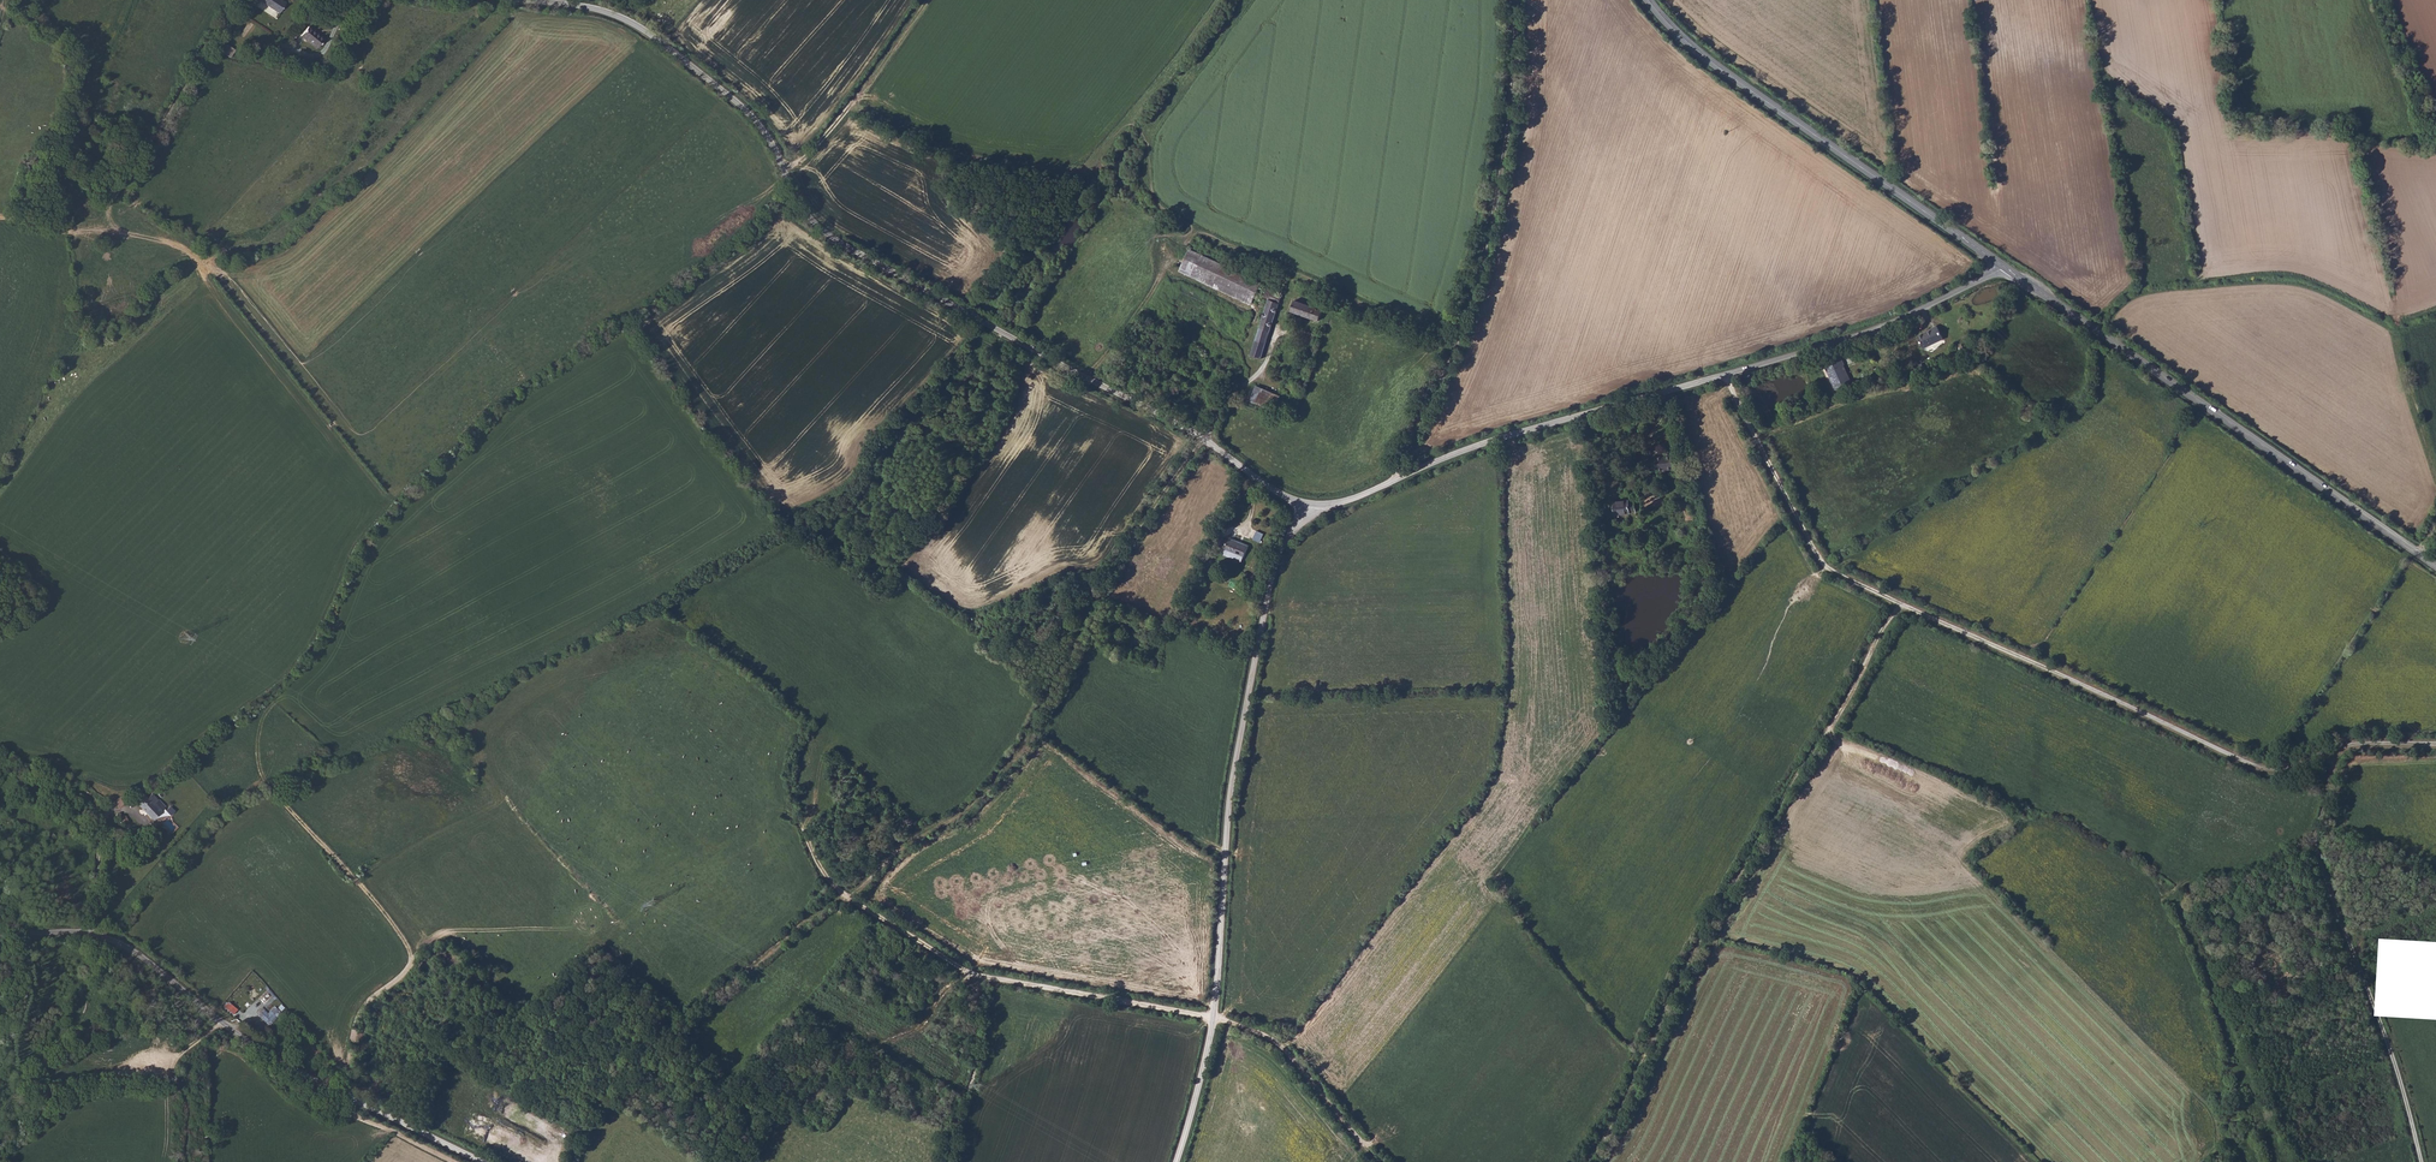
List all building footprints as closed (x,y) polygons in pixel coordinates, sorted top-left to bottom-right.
[(254,4),(258,8),(260,6),(277,18),(285,7),(274,0),(257,0),(254,4)] [(325,41),(307,26),(300,35),(316,50),(325,41)] [(229,45),(234,38),(228,34),(223,41),(229,45)] [(264,43),(265,35),(249,34),(249,38),(257,38),(256,42),(264,43)] [(283,36),(277,46),(284,51),(291,42),(283,36)] [(241,42),(234,38),(229,45),(236,49),(241,42)] [(1178,266),(1251,300),(1260,282),(1187,248),(1178,266)] [(1285,277),(1272,272),(1270,278),(1282,284),(1285,277)] [(1269,300),(1250,351),(1260,354),(1282,293),(1267,286),(1263,296),(1269,300)] [(1266,301),(1257,297),(1252,312),(1261,315),(1266,301)] [(1321,310),(1296,298),(1291,308),(1317,320),(1321,310)] [(1374,323),(1377,317),(1350,305),(1347,312),(1374,323)] [(1931,329),(1917,336),(1923,349),(1943,339),(1937,326),(1931,329)] [(1317,334),(1312,332),(1308,342),(1313,344),(1317,334)] [(1840,367),(1843,365),(1841,360),(1825,367),(1836,390),(1843,386),(1848,384),(1840,367)] [(1851,382),(1843,365),(1840,367),(1848,384),(1851,382)] [(1913,375),(1924,373),(1922,365),(1911,367),(1913,375)] [(1258,388),(1251,404),(1270,412),(1276,396),(1258,388)] [(1639,499),(1623,501),(1625,514),(1640,512),(1640,511),(1647,510),(1645,500),(1639,501),(1639,499)] [(1264,535),(1257,531),(1253,539),(1260,543),(1264,535)] [(1216,535),(1213,532),(1207,541),(1211,544),(1216,535)] [(1224,552),(1222,555),(1234,561),(1242,546),(1224,536),(1218,548),(1224,552)] [(148,800),(144,795),(134,803),(156,826),(167,816),(156,805),(158,801),(153,793),(148,800)] [(131,799),(129,797),(127,794),(123,798),(121,796),(114,803),(120,809),(131,799)] [(131,822),(125,815),(123,817),(120,814),(117,814),(116,816),(116,817),(124,827),(131,822)] [(262,1008),(256,1013),(271,1027),(284,1013),(275,1006),(268,1013),(262,1008)] [(307,1047),(315,1058),(322,1053),(314,1043),(307,1047)]
